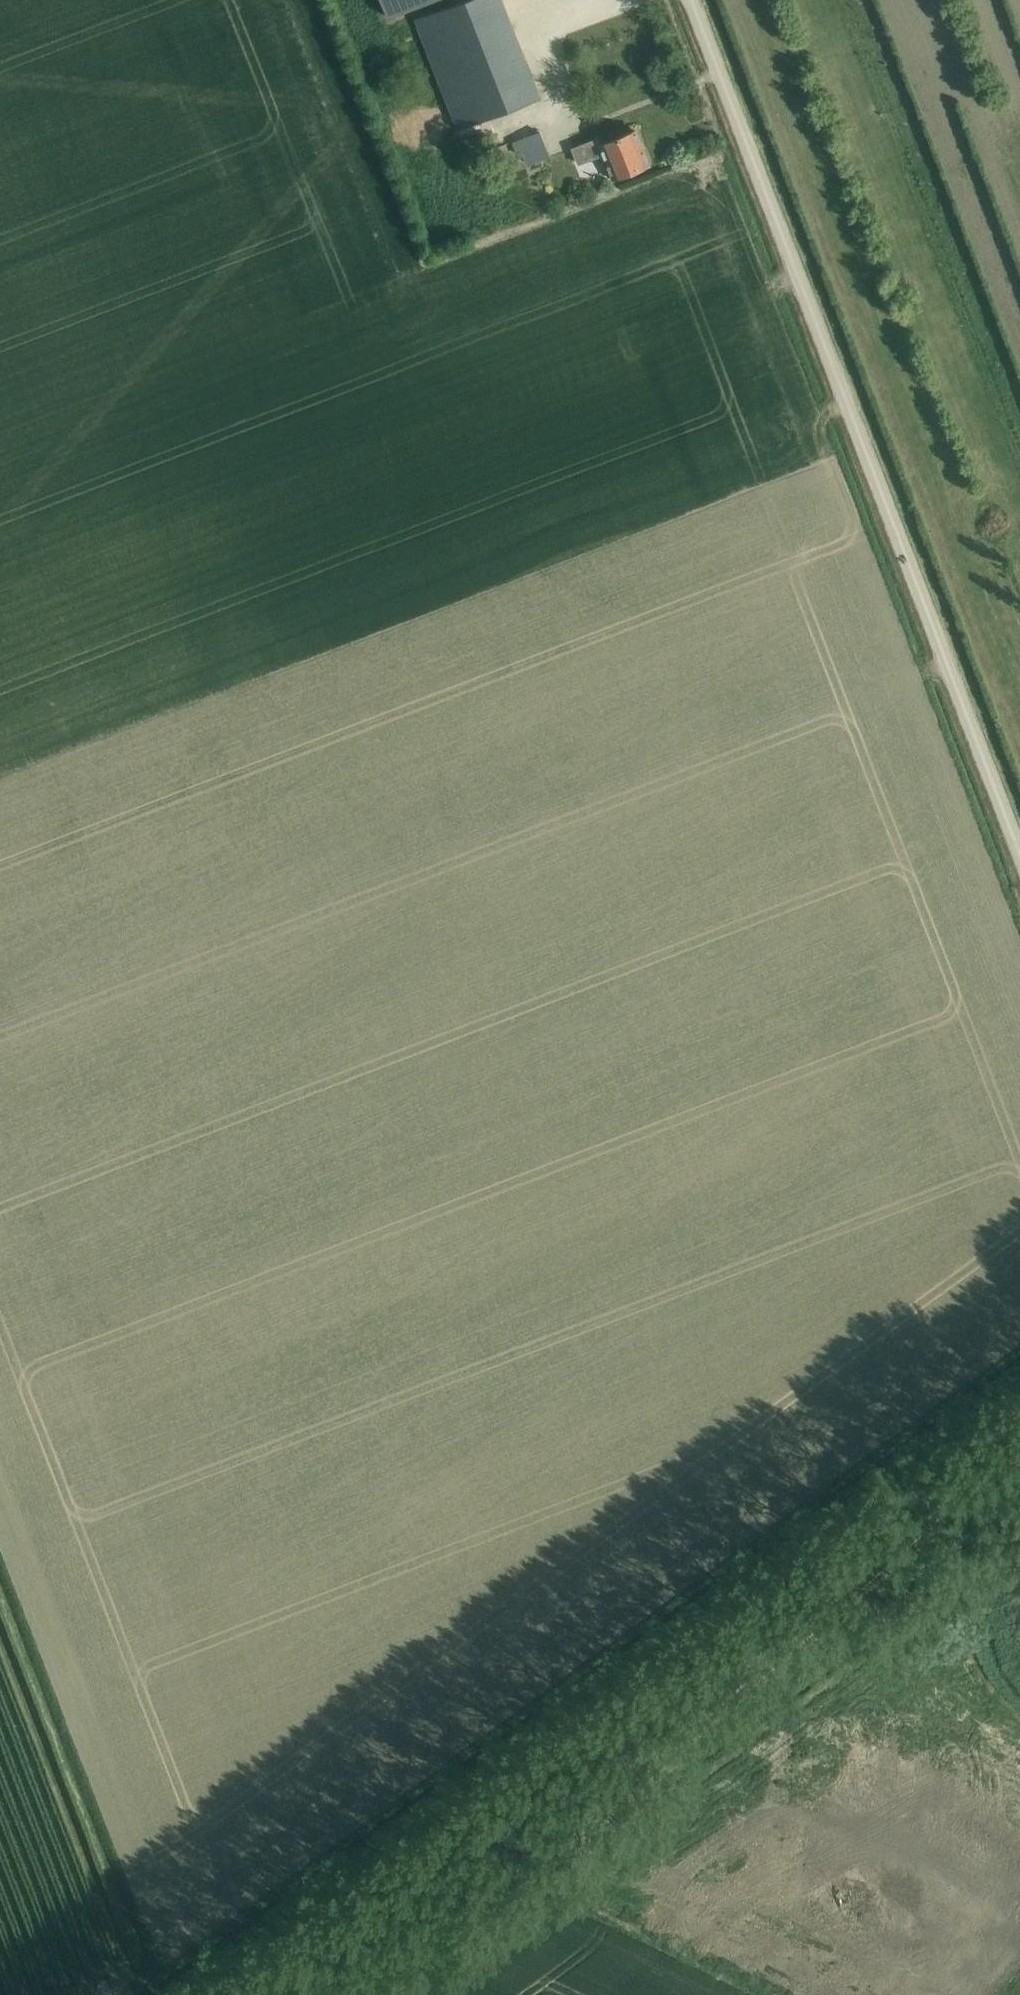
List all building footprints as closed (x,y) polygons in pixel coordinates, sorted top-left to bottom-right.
[(432,0),(382,0),(389,17),(432,0)] [(540,97),(502,0),(465,0),(416,19),(459,129),(540,97)] [(614,178),(649,164),(636,130),(601,143),(599,138),(573,148),(579,163),(604,153),(614,178)] [(513,142),(523,166),(549,156),(540,132),(513,142)]
